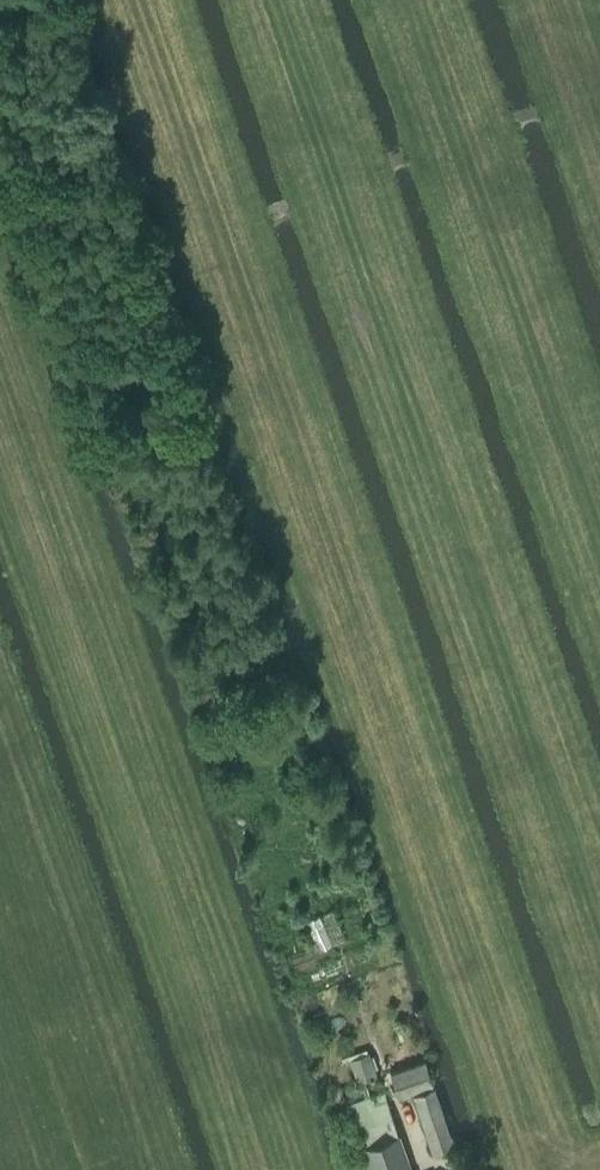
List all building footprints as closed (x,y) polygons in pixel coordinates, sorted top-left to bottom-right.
[(332,910),(306,919),(316,948),(342,939),(332,910)] [(346,1103),(369,1169),(411,1169),(384,1091),(383,1090),(370,1094),(365,1080),(378,1075),(369,1049),(349,1056),(358,1082),(360,1082),(365,1096),(346,1103)] [(392,1071),(400,1094),(434,1083),(425,1059),(392,1071)] [(435,1084),(413,1091),(434,1151),(455,1143),(435,1084)]
